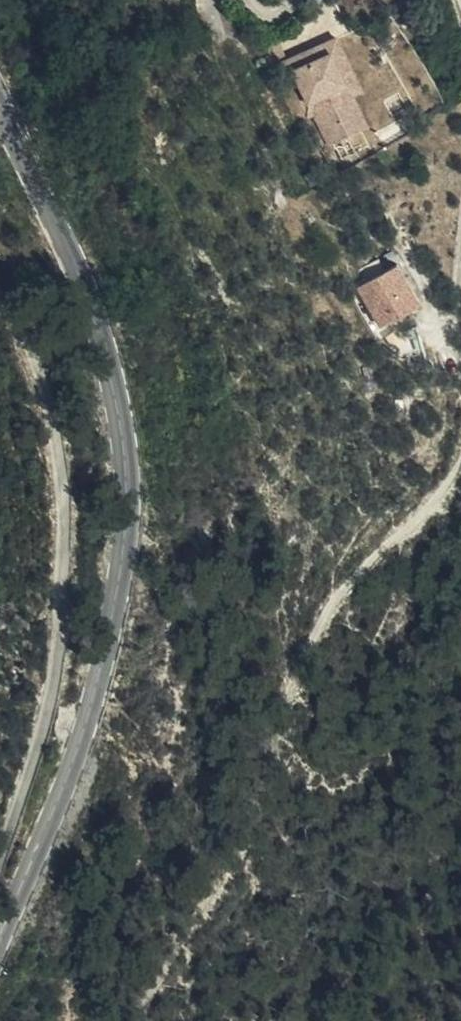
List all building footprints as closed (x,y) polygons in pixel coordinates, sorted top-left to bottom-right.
[(339,27),(331,31),(352,72),(344,77),(365,119),(372,114),(357,83),(364,79),(339,27)] [(352,72),(331,31),(331,30),(276,57),(302,110),(310,107),(325,139),(365,119),(344,77),(352,72)] [(376,129),(386,146),(412,131),(401,114),(376,129)] [(369,319),(396,309),(391,297),(408,290),(396,259),(353,277),(369,319)] [(391,297),(396,309),(412,302),(408,290),(391,297)]
